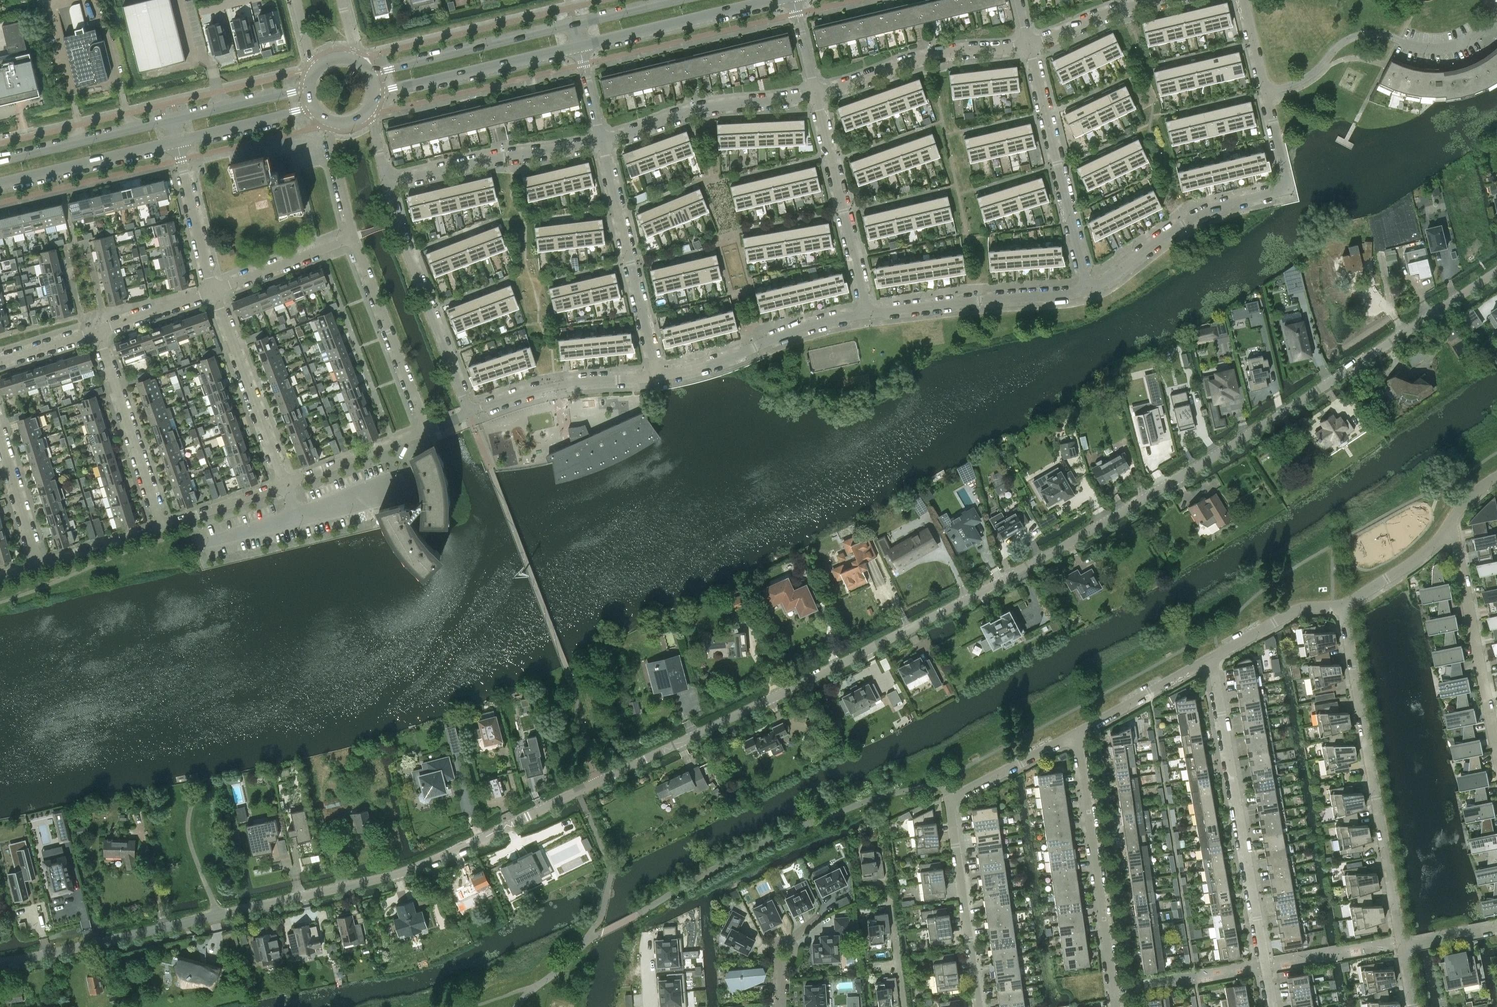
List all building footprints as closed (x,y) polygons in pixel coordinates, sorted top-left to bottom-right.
[(123,6),(139,72),(186,60),(171,0),(146,0),(123,6)] [(375,16),(389,12),(389,13),(386,0),(371,0),(375,16)] [(926,2),(908,6),(907,3),(902,4),(901,1),(892,3),(892,7),(888,8),(883,9),(883,5),(873,8),(874,11),(869,12),(865,13),(864,10),(854,12),(855,16),(851,17),(846,18),(845,14),(836,17),(836,20),(827,22),(827,19),(817,21),(818,24),(813,26),(813,28),(818,47),(1006,2),(1005,0),(925,0),(926,2)] [(1211,2),(1212,5),(1207,6),(1212,27),(1222,25),(1216,0),(1211,2)] [(1222,3),(1221,0),(1218,0),(1216,0),(1222,25),(1232,23),(1227,2),(1222,3)] [(75,27),(87,24),(81,2),(69,5),(75,27)] [(1207,6),(1203,7),(1202,4),(1197,5),(1203,30),(1212,27),(1207,6)] [(1192,6),(1193,9),(1189,11),(1189,13),(1194,32),(1203,30),(1197,5),(1192,6)] [(1183,8),(1179,9),(1184,34),(1194,32),(1189,13),(1189,11),(1184,12),(1183,8)] [(1174,10),(1175,14),(1170,15),(1175,36),(1184,34),(1179,9),(1174,10)] [(260,20),(254,21),(260,43),(281,38),(278,25),(276,25),(272,11),(259,15),(260,20)] [(1170,15),(1166,16),(1165,13),(1160,14),(1166,38),(1175,36),(1170,15)] [(1155,15),(1156,18),(1151,19),(1152,22),(1156,41),(1166,38),(1160,14),(1155,15)] [(234,21),(230,22),(232,30),(236,29),(238,35),(234,36),(237,49),(254,45),(247,16),(234,19),(234,21)] [(1151,19),(1147,20),(1146,17),(1141,18),(1147,43),(1156,41),(1152,22),(1151,19)] [(209,27),(205,28),(212,55),(229,51),(222,22),(209,25),(209,27)] [(20,24),(3,28),(9,52),(26,48),(20,24)] [(108,79),(101,48),(100,47),(100,46),(99,46),(98,45),(97,45),(96,42),(99,41),(97,35),(96,28),(64,36),(76,87),(107,79),(108,79)] [(660,58),(660,62),(651,64),(651,60),(641,63),(642,66),(633,68),(632,65),(622,67),(623,71),(614,73),(613,69),(604,72),(604,75),(599,76),(605,97),(793,53),(787,32),(782,33),(782,29),(772,32),(773,35),(764,37),(763,34),(753,36),(754,40),(745,42),(744,38),(735,41),(735,44),(731,45),(726,46),(726,43),(716,45),(717,48),(708,51),(707,47),(697,49),(698,53),(693,54),(694,57),(676,61),(675,58),(670,59),(669,56),(660,58)] [(1106,31),(1107,34),(1103,36),(1104,38),(1113,56),(1122,51),(1111,29),(1106,31)] [(1113,56),(1104,38),(1103,36),(1099,38),(1098,35),(1093,37),(1104,60),(1113,56)] [(1104,60),(1093,37),(1089,39),(1090,42),(1086,44),(1087,46),(1095,64),(1104,60)] [(1095,64),(1087,46),(1086,44),(1082,46),(1080,43),(1076,45),(1087,68),(1095,64)] [(1087,68),(1076,45),(1071,47),(1073,50),(1068,52),(1070,55),(1078,72),(1087,68)] [(1232,49),(1228,50),(1234,75),(1243,72),(1238,51),(1233,52),(1232,49)] [(1401,65),(1391,60),(1390,60),(1387,65),(1378,82),(1379,83),(1392,89),(1406,93),(1420,95),(1435,96),(1435,95),(1444,94),(1445,99),(1459,96),(1473,92),(1487,87),(1496,81),(1496,49),(1494,52),(1485,58),(1475,64),(1465,69),(1454,72),(1443,73),(1443,71),(1434,71),(1423,70),(1412,68),(1401,65)] [(1223,51),(1224,55),(1219,56),(1224,77),(1234,75),(1228,50),(1223,51)] [(1078,72),(1070,55),(1068,52),(1064,54),(1063,51),(1058,53),(1069,76),(1078,72)] [(31,54),(30,52),(0,59),(0,105),(41,95),(31,54)] [(1069,76),(1058,53),(1054,55),(1055,59),(1051,61),(1060,81),(1069,76)] [(1219,56),(1215,57),(1214,53),(1209,54),(1215,79),(1224,77),(1219,56)] [(1204,56),(1205,59),(1200,60),(1206,81),(1215,79),(1209,54),(1204,56)] [(1206,81),(1200,60),(1196,61),(1195,58),(1190,59),(1196,84),(1206,81)] [(1185,60),(1186,63),(1182,65),(1182,67),(1187,86),(1196,84),(1190,59),(1185,60)] [(1182,67),(1182,65),(1177,66),(1176,62),(1172,63),(1178,88),(1187,86),(1182,67)] [(1017,66),(1012,66),(1011,63),(1006,64),(1009,89),(1019,88),(1017,66)] [(1178,88),(1172,63),(1167,65),(1168,68),(1163,69),(1164,71),(1168,90),(1178,88)] [(1001,64),(1002,68),(997,68),(1000,90),(1009,89),(1006,64),(1001,64)] [(997,68),(992,69),(992,65),(987,66),(990,91),(1000,90),(997,68)] [(982,66),(983,70),(978,70),(981,92),(990,91),(987,66),(982,66)] [(978,70),(973,71),(973,67),(968,68),(971,93),(981,92),(978,70)] [(1158,93),(1159,93),(1168,90),(1164,71),(1163,69),(1159,70),(1158,67),(1152,68),(1158,93)] [(963,69),(964,72),(959,73),(959,75),(962,94),(971,93),(968,68),(963,69)] [(962,94),(959,75),(959,73),(954,73),(954,70),(948,70),(951,96),(962,94)] [(913,77),(914,80),(909,82),(910,84),(917,102),(926,99),(918,75),(913,77)] [(499,103),(487,106),(481,107),(481,104),(476,106),(475,102),(465,104),(466,108),(457,110),(456,107),(446,109),(447,112),(438,114),(437,111),(428,113),(429,117),(420,119),(419,116),(409,118),(410,121),(401,123),(400,120),(390,122),(391,126),(386,127),(391,148),(579,104),(574,82),(569,83),(568,80),(559,82),(560,86),(551,88),(550,84),(540,87),(541,90),(532,92),(531,89),(521,91),(522,95),(513,97),(512,93),(503,96),(504,99),(499,100),(499,103)] [(917,102),(910,84),(909,82),(905,83),(904,80),(899,81),(908,105),(917,102)] [(908,105),(899,81),(895,83),(896,86),(891,88),(899,109),(908,105)] [(1119,84),(1120,87),(1116,89),(1117,92),(1125,109),(1134,105),(1124,82),(1119,84)] [(899,109),(891,88),(887,90),(886,86),(881,88),(890,112),(899,109)] [(890,112),(881,88),(876,90),(878,93),(873,94),(874,97),(880,115),(890,112)] [(1125,109),(1117,92),(1116,89),(1112,91),(1110,88),(1106,90),(1117,113),(1125,109)] [(1117,113),(1106,90),(1101,92),(1103,96),(1098,98),(1100,100),(1108,117),(1117,113)] [(880,115),(874,97),(873,94),(869,96),(868,93),(863,94),(871,118),(880,115)] [(858,96),(860,99),(855,101),(856,103),(862,121),(871,118),(863,94),(858,96)] [(1108,117),(1100,100),(1098,98),(1094,100),(1093,96),(1088,99),(1099,121),(1108,117)] [(1250,101),(1245,102),(1244,98),(1239,100),(1245,124),(1255,122),(1250,101)] [(862,121),(856,103),(855,101),(851,102),(850,99),(845,101),(853,125),(862,121)] [(1099,121),(1088,99),(1084,101),(1085,104),(1081,106),(1082,108),(1091,126),(1099,121)] [(1235,104),(1231,105),(1231,108),(1236,127),(1245,124),(1239,100),(1235,101),(1235,104)] [(840,102),(841,105),(837,107),(844,128),(853,125),(845,101),(840,102)] [(1231,105),(1226,106),(1226,103),(1221,104),(1227,129),(1236,127),(1231,108),(1231,105)] [(1227,129),(1221,104),(1216,105),(1217,109),(1212,110),(1213,112),(1217,131),(1227,129)] [(1091,126),(1082,108),(1081,106),(1077,108),(1075,105),(1071,107),(1082,130),(1091,126)] [(1082,130),(1071,107),(1067,109),(1068,112),(1063,114),(1073,134),(1082,130)] [(1212,110),(1208,111),(1207,107),(1202,109),(1208,133),(1217,131),(1213,112),(1212,110)] [(1197,110),(1198,113),(1193,114),(1194,117),(1199,135),(1208,133),(1202,109),(1197,110)] [(1193,114),(1189,115),(1188,112),(1183,113),(1189,138),(1199,135),(1194,117),(1193,114)] [(1179,114),(1179,117),(1175,119),(1180,140),(1189,138),(1183,113),(1179,114)] [(789,117),(789,120),(784,120),(785,142),(795,142),(794,116),(789,117)] [(799,116),(794,116),(795,142),(805,141),(804,119),(799,119),(799,116)] [(1175,119),(1170,120),(1170,116),(1164,117),(1170,142),(1180,140),(1175,119)] [(770,121),(765,121),(766,143),(776,143),(775,117),(770,117),(770,121)] [(780,117),(775,117),(776,143),(785,142),(784,120),(780,120),(780,117)] [(751,122),(746,122),(747,144),(757,144),(755,118),(750,118),(751,122)] [(760,118),(755,118),(757,144),(766,143),(765,121),(761,121),(760,118)] [(731,119),(731,123),(727,123),(728,145),(737,145),(736,119),(731,119)] [(741,119),(736,119),(737,145),(747,144),(746,122),(741,122),(741,119)] [(727,123),(722,123),(722,120),(717,120),(718,145),(728,145),(727,123)] [(1030,123),(1025,124),(1024,120),(1019,122),(1025,146),(1035,144),(1030,123)] [(1025,146),(1019,122),(1015,123),(1015,126),(1011,127),(1016,148),(1025,146)] [(1011,127),(1006,128),(1006,125),(1001,126),(1007,151),(1016,148),(1011,127)] [(1007,151),(1001,126),(996,127),(997,130),(992,132),(993,134),(997,153),(1007,151)] [(680,129),(681,132),(677,134),(684,154),(694,151),(685,127),(680,129)] [(992,132),(988,133),(987,129),(982,130),(988,155),(997,153),(993,134),(992,132)] [(939,154),(931,130),(926,131),(927,135),(922,136),(923,139),(930,157),(939,154)] [(977,132),(978,135),(974,136),(974,138),(979,157),(988,155),(982,130),(977,132)] [(677,134),(672,135),(671,132),(667,134),(675,158),(684,154),(677,134)] [(675,158),(667,134),(662,135),(663,139),(659,140),(666,161),(675,158)] [(930,157),(923,139),(922,136),(918,138),(917,134),(912,136),(921,160),(930,157)] [(979,157),(974,138),(974,136),(969,137),(968,134),(963,135),(969,160),(979,157)] [(1131,138),(1133,141),(1129,143),(1138,163),(1147,158),(1136,135),(1131,138)] [(907,138),(909,141),(904,143),(905,145),(912,163),(921,160),(912,136),(907,138)] [(659,140),(654,142),(653,139),(649,140),(657,164),(666,161),(659,140)] [(644,142),(645,145),(641,147),(648,167),(657,164),(649,140),(644,142)] [(912,163),(905,145),(904,143),(900,144),(899,141),(894,142),(902,166),(912,163)] [(902,166),(894,142),(889,144),(890,147),(886,149),(893,170),(902,166)] [(1129,143),(1124,145),(1123,142),(1118,144),(1129,167),(1138,163),(1129,143)] [(1129,167),(1118,144),(1114,146),(1115,149),(1111,151),(1121,171),(1129,167)] [(641,147),(636,148),(635,145),(631,147),(639,171),(648,167),(641,147)] [(626,148),(627,152),(622,153),(630,174),(639,171),(631,147),(626,148)] [(886,149),(882,150),(881,147),(876,149),(884,173),(893,170),(886,149)] [(884,173),(876,149),(871,150),(872,154),(868,155),(869,158),(875,176),(884,173)] [(1121,171),(1111,151),(1107,153),(1106,150),(1101,152),(1112,175),(1121,171)] [(1263,151),(1255,153),(1260,172),(1270,170),(1268,160),(1266,160),(1263,151)] [(1112,175),(1101,152),(1097,154),(1098,157),(1094,159),(1095,161),(1103,179),(1112,175)] [(868,155),(864,157),(863,153),(858,155),(866,179),(875,176),(869,158),(868,155)] [(1255,153),(1247,155),(1252,174),(1260,172),(1255,153)] [(279,213),(304,207),(295,172),(279,175),(278,170),(273,171),(269,155),(233,163),(239,188),(270,181),(271,182),(279,213)] [(866,179),(858,155),(853,157),(854,160),(849,162),(857,182),(866,179)] [(1247,155),(1240,157),(1244,176),(1252,174),(1247,155)] [(1244,176),(1240,157),(1232,158),(1237,178),(1244,176)] [(1103,179),(1095,161),(1094,159),(1090,161),(1088,158),(1084,160),(1095,183),(1103,179)] [(1232,158),(1224,160),(1229,179),(1237,178),(1232,158)] [(589,161),(584,162),(583,159),(578,160),(584,185),(594,183),(589,161)] [(584,185),(578,160),(573,161),(574,165),(569,166),(575,187),(584,185)] [(1095,183),(1084,160),(1079,162),(1081,165),(1076,168),(1085,187),(1095,183)] [(1224,160),(1216,162),(1221,181),(1229,179),(1224,160)] [(1221,181),(1216,162),(1209,164),(1213,183),(1221,181)] [(569,166),(565,167),(564,163),(559,165),(565,189),(575,187),(569,166)] [(815,166),(810,167),(809,164),(804,165),(810,189),(820,187),(816,168),(815,166)] [(1209,164),(1201,166),(1205,185),(1213,183),(1209,164)] [(565,189),(559,165),(555,166),(555,169),(551,170),(556,192),(565,189)] [(810,189),(804,165),(800,166),(800,169),(796,170),(801,192),(810,189)] [(1201,166),(1193,168),(1198,187),(1205,185),(1201,166)] [(551,170),(546,171),(546,168),(541,169),(547,194),(556,192),(551,170)] [(791,168),(786,169),(792,194),(801,192),(796,170),(791,171),(791,168)] [(1198,187),(1193,168),(1185,169),(1190,189),(1198,187)] [(536,170),(537,174),(532,175),(537,196),(547,194),(541,169),(536,170)] [(792,194),(786,169),(781,170),(782,174),(777,175),(782,196),(792,194)] [(1185,169),(1177,171),(1182,191),(1190,189),(1185,169)] [(486,174),(487,177),(482,178),(487,199),(497,197),(491,172),(486,174)] [(532,175),(528,176),(527,172),(522,174),(527,198),(537,196),(532,175)] [(777,175),(773,176),(772,172),(767,174),(773,198),(782,196),(777,175)] [(762,175),(763,178),(759,179),(764,200),(773,198),(767,174),(762,175)] [(1041,177),(1036,178),(1035,175),(1031,177),(1038,201),(1048,198),(1041,177)] [(482,178),(478,179),(477,176),(472,177),(478,202),(487,199),(482,178)] [(467,178),(468,181),(463,182),(469,204),(478,202),(472,177),(467,178)] [(759,179),(754,180),(753,177),(748,178),(754,203),(764,200),(759,179)] [(1031,177),(1026,178),(1027,181),(1023,183),(1023,185),(1029,204),(1038,201),(1031,177)] [(754,203),(748,178),(744,179),(744,183),(740,184),(745,205),(754,203)] [(164,180),(153,182),(158,200),(168,198),(164,180)] [(463,182),(459,184),(458,180),(453,181),(459,206),(469,204),(463,182)] [(449,182),(449,186),(445,187),(450,208),(459,206),(453,181),(449,182)] [(745,205),(740,184),(735,185),(735,181),(729,183),(735,207),(745,205)] [(1029,204),(1023,185),(1023,183),(1018,184),(1017,181),(1012,182),(1020,206),(1029,204)] [(153,182),(143,185),(147,203),(158,200),(153,182)] [(1012,182),(1008,184),(1009,187),(1004,188),(1011,209),(1020,206),(1012,182)] [(143,185),(132,187),(136,205),(147,203),(143,185)] [(445,187),(440,188),(439,185),(435,186),(441,210),(450,208),(445,187)] [(693,187),(695,190),(690,192),(691,194),(699,212),(708,208),(698,185),(693,187)] [(430,187),(431,190),(426,191),(431,213),(441,210),(435,186),(430,187)] [(1004,188),(1000,190),(999,186),(994,188),(1002,212),(1011,209),(1004,188)] [(132,187),(122,190),(126,208),(136,205),(132,187)] [(1002,212),(994,188),(989,189),(990,193),(986,194),(992,215),(1002,212)] [(421,189),(416,190),(422,215),(431,213),(426,191),(422,192),(421,189)] [(1153,189),(1145,193),(1154,211),(1161,207),(1153,189)] [(122,190),(111,192),(115,210),(126,208),(122,190)] [(411,191),(412,195),(407,196),(412,217),(422,215),(416,190),(411,191)] [(633,196),(635,203),(649,197),(647,190),(633,196)] [(699,212),(691,194),(690,192),(686,194),(685,190),(680,192),(690,216),(699,212)] [(115,210),(111,192),(101,195),(105,213),(115,210)] [(690,216),(680,192),(675,194),(677,197),(672,199),(681,219),(690,216)] [(946,192),(941,193),(942,197),(937,198),(942,219),(952,217),(946,192)] [(986,194),(982,196),(980,192),(975,194),(983,218),(992,215),(986,194)] [(1145,193),(1138,197),(1147,214),(1154,211),(1145,193)] [(105,213),(101,195),(90,197),(95,218),(106,215),(105,213)] [(937,198),(933,199),(932,195),(927,196),(933,221),(942,219),(937,198)] [(923,201),(919,202),(919,204),(924,223),(933,221),(927,196),(922,198),(923,201)] [(95,220),(95,218),(90,197),(80,200),(84,218),(85,222),(95,220)] [(1138,197),(1131,200),(1139,218),(1147,214),(1138,197)] [(672,199),(668,201),(667,198),(662,199),(672,223),(681,219),(672,199)] [(672,223),(662,199),(658,201),(659,205),(655,206),(663,227),(672,223)] [(73,221),(84,218),(80,200),(69,202),(73,221)] [(919,202),(914,203),(913,200),(909,201),(914,226),(924,223),(919,204),(919,202)] [(1139,218),(1131,200),(1123,204),(1132,221),(1139,218)] [(909,201),(904,202),(905,205),(900,206),(905,228),(914,226),(909,201)] [(62,204),(51,206),(56,225),(66,222),(62,204)] [(900,206),(896,207),(895,204),(890,205),(896,230),(905,228),(900,206)] [(1123,204),(1116,207),(1125,225),(1132,221),(1123,204)] [(663,227),(655,206),(650,208),(649,205),(644,207),(654,230),(663,227)] [(896,230),(890,205),(885,206),(886,210),(881,211),(886,232),(896,230)] [(51,206),(41,209),(45,227),(56,225),(51,206)] [(640,209),(641,212),(636,214),(645,234),(654,230),(644,207),(640,209)] [(1125,225),(1116,207),(1109,211),(1118,229),(1125,225)] [(41,209),(30,211),(35,230),(45,227),(41,209)] [(881,211),(877,212),(876,209),(871,210),(877,234),(886,232),(881,211)] [(1407,209),(1388,212),(1390,225),(1409,221),(1407,209)] [(862,215),(863,218),(867,237),(877,234),(871,210),(866,211),(867,214),(862,215)] [(30,211),(20,214),(24,232),(35,230),(30,211)] [(1118,229),(1109,211),(1102,214),(1111,232),(1118,229)] [(20,214),(9,216),(14,235),(24,232),(20,214)] [(1102,214),(1095,218),(1104,236),(1111,232),(1102,214)] [(597,215),(592,216),(595,241),(605,240),(602,218),(597,219),(597,215)] [(0,218),(0,224),(3,237),(14,235),(9,216),(0,218)] [(587,217),(587,220),(583,221),(585,242),(595,241),(592,216),(587,217)] [(568,219),(568,222),(564,223),(566,245),(576,244),(573,218),(568,219)] [(585,242),(583,221),(578,221),(578,218),(573,218),(576,244),(585,242)] [(1104,236),(1095,218),(1087,222),(1092,230),(1091,231),(1094,240),(1104,236)] [(176,231),(174,220),(153,225),(155,236),(158,236),(176,231)] [(559,220),(554,221),(557,246),(566,245),(564,223),(559,224),(559,220)] [(823,220),(818,221),(822,246),(832,244),(828,222),(823,223),(823,220)] [(549,221),(549,225),(545,225),(547,247),(557,246),(554,221),(549,221)] [(813,221),(814,225),(809,226),(813,247),(822,246),(818,221),(813,221)] [(492,224),(493,227),(489,229),(490,231),(497,249),(506,246),(497,222),(492,224)] [(545,225),(540,226),(540,222),(534,223),(537,248),(547,247),(545,225)] [(809,226),(804,226),(804,223),(799,224),(803,249),(813,247),(809,226)] [(794,225),(795,228),(790,229),(794,250),(803,249),(799,224),(794,225)] [(1447,247),(1442,225),(1427,229),(1433,251),(1447,247)] [(790,229),(786,230),(785,226),(780,227),(784,252),(794,250),(790,229)] [(497,249),(490,231),(489,229),(485,230),(483,227),(479,229),(488,253),(497,249)] [(776,231),(771,232),(775,254),(784,252),(780,227),(775,228),(776,231)] [(488,253),(479,229),(474,231),(475,234),(471,236),(479,256),(488,253)] [(765,255),(761,230),(756,231),(757,235),(752,235),(756,257),(765,255)] [(771,232),(767,233),(766,230),(761,230),(765,255),(775,254),(771,232)] [(179,242),(176,231),(158,236),(161,246),(179,242)] [(752,235),(748,236),(747,233),(742,234),(746,259),(756,257),(752,235)] [(471,236),(467,237),(466,234),(461,236),(470,260),(479,256),(471,236)] [(112,235),(94,239),(97,250),(115,246),(112,235)] [(470,260),(461,236),(456,238),(457,241),(453,242),(461,263),(470,260)] [(453,242),(449,244),(448,241),(443,243),(452,266),(461,263),(453,242)] [(1364,252),(1359,253),(1360,259),(1364,258),(1364,259),(1365,259),(1371,259),(1371,241),(1364,241),(1364,252)] [(179,242),(161,246),(163,257),(181,252),(179,242)] [(438,244),(440,248),(435,249),(436,252),(443,270),(452,266),(443,243),(438,244)] [(689,243),(682,245),(684,251),(690,250),(689,243)] [(1360,259),(1359,253),(1357,244),(1348,246),(1350,253),(1342,255),(1346,272),(1362,268),(1360,259)] [(1061,245),(1052,246),(1054,266),(1065,265),(1062,255),(1061,255),(1061,245)] [(115,246),(97,250),(99,261),(118,256),(115,246)] [(1044,246),(1036,247),(1038,267),(1046,266),(1044,246)] [(1052,246),(1044,246),(1046,266),(1054,266),(1052,246)] [(1036,247),(1028,248),(1030,267),(1038,267),(1036,247)] [(1412,251),(1404,253),(1407,264),(1409,264),(1412,273),(1420,271),(1421,277),(1422,277),(1423,278),(1427,277),(1427,276),(1433,274),(1429,258),(1426,247),(1419,249),(1412,251)] [(38,253),(40,264),(59,259),(56,248),(38,253)] [(443,270),(436,252),(435,249),(431,251),(430,248),(425,250),(434,273),(443,270)] [(1020,248),(1012,249),(1014,269),(1022,268),(1020,248)] [(1028,248),(1020,248),(1022,268),(1030,267),(1028,248)] [(1006,269),(1004,249),(997,250),(998,270),(1006,269)] [(1014,269),(1012,249),(1004,249),(1006,269),(1014,269)] [(997,250),(988,251),(990,270),(998,270),(997,250)] [(710,252),(711,255),(706,256),(711,278),(721,275),(715,251),(710,252)] [(181,252),(163,257),(165,267),(184,263),(181,252)] [(962,253),(954,255),(957,273),(965,272),(962,253)] [(706,256),(702,257),(701,254),(696,255),(702,280),(711,278),(706,256)] [(1395,254),(1387,256),(1388,266),(1397,264),(1395,254)] [(702,280),(696,255),(691,256),(692,260),(688,261),(693,282),(702,280)] [(954,255),(946,256),(949,275),(957,273),(954,255)] [(118,256),(99,261),(102,271),(120,267),(118,256)] [(946,256),(938,257),(941,276),(949,275),(946,256)] [(938,257),(930,258),(933,277),(941,276),(938,257)] [(688,261),(683,262),(682,258),(677,260),(683,284),(693,282),(688,261)] [(930,258),(922,260),(925,278),(933,277),(930,258)] [(61,270),(59,259),(40,264),(43,274),(61,270)] [(673,261),(673,264),(669,265),(674,286),(683,284),(677,260),(673,261)] [(922,260),(914,261),(917,279),(925,278),(922,260)] [(914,261),(907,262),(909,281),(917,279),(914,261)] [(907,262),(899,263),(902,282),(909,281),(907,262)] [(1297,262),(1286,270),(1291,292),(1304,289),(1297,262)] [(184,263),(165,267),(168,278),(186,273),(184,263)] [(669,265),(664,266),(664,263),(659,264),(665,289),(674,286),(669,265)] [(899,263),(891,264),(894,283),(902,282),(899,263)] [(650,270),(650,272),(655,291),(665,289),(659,264),(654,265),(655,268),(650,270)] [(891,264),(883,266),(886,284),(894,283),(891,264)] [(883,266),(875,267),(877,286),(886,284),(883,266)] [(120,267),(102,271),(104,282),(123,277),(120,267)] [(320,268),(309,272),(316,290),(327,286),(320,268)] [(64,280),(61,270),(43,274),(39,275),(41,286),(64,280)] [(615,272),(610,273),(609,270),(604,271),(610,296),(620,293),(615,272)] [(600,272),(600,275),(596,276),(601,298),(610,296),(604,271),(600,272)] [(309,272),(299,276),(305,294),(316,290),(309,272)] [(844,282),(842,272),(834,274),(838,292),(846,290),(846,291),(849,291),(846,281),(844,282)] [(186,273),(168,278),(171,289),(189,284),(186,273)] [(596,276),(591,278),(591,274),(586,275),(592,300),(601,298),(596,276)] [(834,274),(826,276),(830,294),(838,292),(834,274)] [(581,276),(582,280),(577,281),(582,302),(592,300),(586,275),(581,276)] [(299,276),(288,280),(295,298),(305,294),(299,276)] [(826,276),(818,278),(822,296),(830,294),(826,276)] [(123,277),(104,282),(107,292),(125,288),(123,277)] [(818,278),(810,279),(815,298),(822,296),(818,278)] [(577,281),(573,282),(572,279),(567,280),(573,304),(582,302),(577,281)] [(810,279),(803,281),(807,300),(815,298),(810,279)] [(66,291),(64,280),(41,286),(44,296),(48,295),(66,291)] [(288,280),(277,285),(284,302),(295,298),(288,280)] [(562,281),(563,284),(558,285),(564,307),(573,304),(567,280),(562,281)] [(504,283),(506,286),(501,288),(509,308),(519,305),(509,281),(504,283)] [(803,281),(795,283),(799,302),(807,300),(803,281)] [(558,285),(554,286),(553,283),(548,284),(554,309),(564,307),(558,285)] [(795,283),(787,285),(791,304),(799,302),(795,283)] [(277,285),(267,289),(273,306),(284,302),(277,285)] [(787,285),(779,287),(784,305),(791,304),(787,285)] [(501,288),(497,289),(496,286),(491,288),(500,312),(509,308),(501,288)] [(779,287),(771,289),(776,307),(784,305),(779,287)] [(125,288),(107,292),(109,303),(128,299),(125,288)] [(500,312),(491,288),(486,290),(488,293),(483,295),(491,315),(500,312)] [(267,289),(256,293),(263,310),(273,306),(267,289)] [(771,289),(764,291),(768,309),(776,307),(771,289)] [(66,291),(48,295),(50,306),(69,301),(66,291)] [(764,291),(755,293),(760,311),(768,309),(764,291)] [(256,293),(245,297),(252,314),(263,310),(256,293)] [(483,295),(479,296),(478,293),(473,295),(482,319),(491,315),(483,295)] [(482,319),(473,295),(468,297),(470,300),(465,302),(473,322),(482,319)] [(241,319),(252,314),(245,297),(234,301),(241,319)] [(473,322),(465,302),(461,303),(460,300),(455,302),(464,325),(473,322)] [(1257,300),(1245,303),(1246,306),(1247,313),(1250,313),(1259,310),(1257,300)] [(69,301),(50,306),(53,317),(71,312),(69,301)] [(451,304),(452,307),(447,309),(455,329),(464,325),(455,302),(451,304)] [(1246,306),(1231,309),(1233,320),(1250,316),(1250,313),(1247,313),(1246,306)] [(1473,330),(1483,323),(1473,308),(1463,315),(1473,330)] [(1492,311),(1493,313),(1489,316),(1496,328),(1496,327),(1496,308),(1492,311)] [(733,309),(724,312),(729,330),(737,328),(733,309)] [(205,312),(193,316),(200,333),(211,330),(205,312)] [(724,312),(717,314),(721,332),(729,330),(724,312)] [(314,319),(318,330),(336,323),(332,313),(314,319)] [(1301,313),(1281,317),(1285,334),(1287,334),(1293,359),(1304,357),(1311,355),(1310,354),(1308,348),(1309,347),(1301,313)] [(717,314),(709,315),(714,334),(721,332),(717,314)] [(709,315),(701,317),(706,336),(714,334),(709,315)] [(0,318),(0,329),(10,327),(7,316),(0,318)] [(193,316),(183,319),(189,337),(200,333),(193,316)] [(701,317),(693,319),(698,338),(706,336),(701,317)] [(183,319),(172,323),(178,341),(189,337),(183,319)] [(683,342),(678,323),(677,319),(669,321),(670,325),(675,344),(683,342)] [(693,319),(686,321),(690,340),(698,338),(693,319)] [(1210,328),(1196,331),(1198,340),(1212,337),(1213,339),(1228,336),(1224,319),(1209,323),(1210,328)] [(690,340),(686,321),(678,323),(683,342),(690,340)] [(172,323),(161,327),(167,345),(178,341),(172,323)] [(340,333),(336,323),(318,330),(322,340),(340,333)] [(675,344),(670,325),(662,327),(664,337),(662,338),(665,347),(667,347),(667,346),(675,344)] [(1453,344),(1464,339),(1458,326),(1447,331),(1453,344)] [(169,350),(167,345),(161,327),(150,331),(158,353),(169,350)] [(158,353),(150,331),(140,334),(146,352),(147,357),(158,353)] [(258,331),(245,337),(247,343),(261,337),(258,331)] [(631,332),(622,333),(624,352),(633,351),(633,352),(635,351),(632,342),(631,332)] [(340,333),(322,340),(318,342),(321,352),(326,350),(344,343),(340,333)] [(615,333),(607,334),(608,353),(616,352),(615,333)] [(622,333),(615,333),(616,352),(624,352),(622,333)] [(140,334),(129,338),(135,356),(146,352),(140,334)] [(607,334),(599,335),(600,354),(608,353),(607,334)] [(255,342),(259,352),(277,346),(273,335),(255,342)] [(599,335),(591,336),(593,355),(600,354),(599,335)] [(591,336),(583,337),(585,356),(593,355),(591,336)] [(583,337),(575,338),(577,356),(585,356),(583,337)] [(124,360),(135,356),(129,338),(118,342),(124,360)] [(567,338),(558,339),(560,358),(569,357),(567,338)] [(575,338),(567,338),(569,357),(577,356),(575,338)] [(348,353),(344,343),(326,350),(330,360),(348,353)] [(530,345),(522,348),(528,366),(536,364),(530,345)] [(220,346),(206,351),(208,357),(222,352),(220,346)] [(277,346),(259,352),(263,362),(281,356),(277,346)] [(522,348),(514,351),(520,369),(528,366),(522,348)] [(514,351),(507,353),(513,371),(520,369),(514,351)] [(95,375),(88,352),(76,355),(83,378),(95,375)] [(348,353),(330,360),(334,370),(351,363),(348,353)] [(507,353),(499,355),(505,373),(513,371),(507,353)] [(83,378),(76,355),(66,359),(73,382),(83,378)] [(499,355),(492,358),(497,376),(505,373),(499,355)] [(1266,371),(1270,370),(1267,358),(1263,359),(1262,355),(1247,359),(1249,369),(1245,370),(1250,390),(1261,388),(1261,387),(1267,386),(1265,375),(1267,375),(1266,371)] [(281,356),(263,362),(267,372),(285,366),(281,356)] [(197,363),(201,374),(219,367),(215,357),(197,363)] [(492,358),(484,360),(490,378),(497,376),(492,358)] [(73,382),(66,359),(55,362),(62,385),(73,382)] [(484,360),(476,363),(482,381),(490,378),(484,360)] [(55,362),(44,366),(49,384),(51,388),(62,385),(55,362)] [(351,363),(334,370),(338,380),(355,374),(351,363)] [(476,363),(468,365),(471,375),(469,375),(473,385),(474,384),(482,381),(476,363)] [(44,366),(33,369),(38,387),(49,384),(44,366)] [(285,366),(267,372),(271,383),(289,376),(285,366)] [(219,367),(201,374),(204,384),(222,378),(219,367)] [(33,369),(22,372),(28,390),(38,387),(33,369)] [(1237,392),(1232,369),(1215,373),(1216,379),(1204,382),(1207,395),(1212,394),(1214,402),(1231,398),(1230,394),(1237,392)] [(22,372),(11,376),(17,394),(28,390),(22,372)] [(1399,372),(1388,379),(1398,393),(1399,393),(1402,397),(1403,398),(1405,399),(1407,400),(1410,401),(1413,400),(1414,400),(1416,399),(1419,397),(1420,398),(1433,389),(1429,382),(1430,381),(1424,372),(1410,382),(1408,379),(1408,377),(1408,379),(1405,381),(1399,372)] [(129,384),(143,379),(141,373),(127,378),(129,384)] [(355,374),(338,380),(342,390),(359,384),(355,374)] [(17,394),(11,376),(0,379),(0,380),(5,397),(17,394)] [(289,376),(271,383),(275,393),(292,386),(289,376)] [(155,377),(137,384),(141,394),(159,388),(155,377)] [(222,378),(204,384),(202,385),(205,395),(208,394),(226,388),(222,378)] [(359,384),(342,390),(345,400),(363,394),(359,384)] [(102,386),(87,391),(89,397),(104,392),(102,386)] [(292,386),(275,393),(279,403),(296,396),(292,386)] [(159,388),(141,394),(145,404),(162,398),(159,388)] [(226,388),(208,394),(211,404),(229,398),(226,388)] [(363,394),(345,400),(349,410),(367,404),(363,394)] [(1172,399),(1171,399),(1179,431),(1195,427),(1187,395),(1186,396),(1172,399)] [(296,396),(279,403),(283,413),(300,406),(296,396)] [(79,403),(82,413),(100,408),(97,397),(79,403)] [(166,408),(162,398),(145,404),(148,415),(166,408)] [(229,398),(211,404),(215,414),(233,408),(229,398)] [(367,404),(349,410),(353,421),(371,414),(367,404)] [(1163,414),(1161,404),(1154,405),(1155,409),(1157,416),(1163,414)] [(300,406),(283,413),(286,423),(304,416),(300,406)] [(170,407),(166,408),(148,415),(152,425),(173,417),(170,407)] [(100,408),(82,413),(85,424),(103,418),(100,408)] [(233,408),(215,414),(219,424),(236,418),(233,408)] [(1162,435),(1157,416),(1155,409),(1145,411),(1145,413),(1135,415),(1142,443),(1157,440),(1157,436),(1162,435)] [(590,435),(585,424),(584,425),(581,426),(579,426),(575,427),(571,427),(570,427),(568,428),(571,444),(549,454),(552,460),(553,462),(552,463),(555,480),(571,476),(584,472),(597,467),(610,462),(622,456),(634,449),(646,442),(658,434),(650,423),(647,417),(646,410),(590,435)] [(10,422),(24,417),(22,411),(8,416),(10,422)] [(371,414),(353,421),(357,431),(375,424),(371,414)] [(39,415),(36,416),(18,421),(22,432),(39,427),(42,426),(39,415)] [(1340,416),(1336,419),(1332,415),(1320,423),(1324,428),(1316,434),(1319,438),(1318,439),(1320,440),(1317,442),(1324,451),(1335,443),(1336,445),(1348,436),(1347,434),(1355,428),(1348,419),(1344,422),(1340,416)] [(304,416),(286,423),(290,433),(308,426),(304,416)] [(177,428),(173,417),(152,425),(155,435),(177,428)] [(106,428),(103,418),(85,424),(88,434),(106,428)] [(236,418),(219,424),(222,435),(240,429),(236,418)] [(375,424),(357,431),(361,441),(379,434),(375,424)] [(308,426),(290,433),(294,443),(312,436),(308,426)] [(43,437),(39,427),(22,432),(25,442),(43,437)] [(110,439),(106,428),(88,434),(85,435),(88,445),(92,444),(110,439)] [(177,428),(155,435),(159,445),(180,438),(177,428)] [(240,429),(222,435),(226,445),(243,439),(240,429)] [(45,436),(43,437),(25,442),(28,453),(46,447),(49,446),(45,436)] [(312,436),(294,443),(298,453),(316,446),(312,436)] [(343,436),(337,438),(343,452),(349,449),(343,436)] [(1088,448),(1085,436),(1080,437),(1083,449),(1088,448)] [(180,438),(159,445),(162,455),(180,449),(184,448),(180,438)] [(113,449),(110,439),(92,444),(95,455),(113,449)] [(243,439),(226,445),(229,455),(247,449),(243,439)] [(335,439),(329,441),(334,455),(340,452),(335,439)] [(1073,441),(1060,444),(1064,458),(1076,455),(1073,441)] [(424,498),(422,499),(422,497),(416,503),(405,501),(405,503),(401,504),(379,510),(381,518),(383,518),(385,525),(390,536),(392,536),(401,552),(403,552),(414,567),(415,566),(423,574),(439,558),(434,553),(433,554),(432,553),(423,541),(422,543),(420,541),(413,528),(412,529),(411,527),(405,513),(407,512),(410,519),(422,505),(425,504),(426,513),(426,515),(424,515),(424,521),(447,522),(447,502),(445,483),(441,464),(434,446),(434,445),(414,456),(419,464),(419,466),(418,466),(423,480),(424,482),(422,482),(426,496),(426,498),(424,498)] [(316,446),(298,453),(302,464),(320,457),(316,446)] [(1112,451),(1109,446),(1104,449),(1107,454),(1112,451)] [(46,447),(28,453),(31,463),(49,458),(46,447)] [(113,449),(95,455),(98,465),(116,459),(113,449)] [(180,449),(162,455),(166,466),(184,459),(180,449)] [(247,449),(229,455),(226,456),(230,466),(233,465),(251,459),(247,449)] [(1124,452),(1110,459),(1117,473),(1119,472),(1121,473),(1124,472),(1123,470),(1129,467),(1125,459),(1127,458),(1124,452)] [(49,458),(31,463),(34,473),(52,468),(49,458)] [(184,459),(166,466),(169,476),(187,470),(190,469),(187,458),(184,459)] [(116,459),(98,465),(101,475),(119,470),(116,459)] [(251,459),(233,465),(236,476),(254,469),(251,459)] [(1103,463),(1101,460),(1096,462),(1098,466),(1092,469),(1101,485),(1107,481),(1107,480),(1111,477),(1113,478),(1116,476),(1116,474),(1117,473),(1110,459),(1103,463)] [(970,460),(957,466),(965,482),(977,476),(970,460)] [(52,468),(34,473),(38,484),(56,478),(52,468)] [(254,469),(236,476),(240,486),(258,480),(254,469)] [(993,474),(995,482),(993,483),(994,487),(1006,482),(1002,469),(993,474)] [(119,470),(101,475),(104,486),(122,480),(119,470)] [(187,470),(169,476),(173,486),(191,480),(187,470)] [(1073,494),(1070,487),(1077,482),(1070,470),(1062,475),(1060,471),(1047,479),(1045,475),(1033,481),(1039,492),(1041,491),(1048,504),(1063,496),(1064,499),(1067,498),(1071,496),(1071,495),(1073,494)] [(56,478),(38,484),(41,494),(59,488),(56,478)] [(191,480),(173,486),(177,496),(194,490),(197,489),(194,479),(191,480)] [(122,480),(104,486),(108,496),(126,490),(122,480)] [(221,496),(227,494),(222,480),(216,482),(221,496)] [(219,497),(214,483),(208,485),(213,499),(219,497)] [(59,488),(41,494),(44,504),(62,499),(65,498),(62,487),(59,488)] [(126,490),(108,496),(111,506),(129,501),(126,490)] [(194,490),(177,496),(180,507),(198,501),(194,490)] [(1215,493),(1205,499),(1204,498),(1188,507),(1198,523),(1199,522),(1200,523),(1201,522),(1207,526),(1214,522),(1218,527),(1230,519),(1215,493)] [(918,494),(910,500),(919,515),(928,510),(918,494)] [(1496,498),(1495,496),(1479,512),(1475,517),(1472,520),(1469,524),(1472,523),(1475,538),(1488,535),(1485,520),(1496,518),(1496,497),(1496,498)] [(62,499),(44,504),(47,515),(65,509),(62,499)] [(129,501),(111,506),(114,516),(132,511),(129,501)] [(1015,511),(1004,517),(1014,533),(1020,530),(1019,529),(1024,526),(1023,524),(1028,521),(1019,505),(1013,509),(1015,511)] [(948,531),(955,544),(961,541),(965,548),(980,539),(972,524),(979,520),(973,508),(965,513),(964,512),(951,520),(955,527),(948,531)] [(65,509),(47,515),(51,525),(68,519),(65,509)] [(132,511),(114,516),(117,527),(135,522),(132,511)] [(1053,513),(1038,522),(1041,528),(1057,519),(1053,513)] [(993,523),(1002,539),(1007,536),(1007,537),(1014,533),(1004,517),(993,523)] [(68,519),(51,525),(54,535),(72,530),(68,519)] [(100,521),(94,523),(98,536),(104,535),(100,521)] [(92,523),(86,525),(90,539),(96,537),(92,523)] [(897,567),(937,545),(927,529),(890,550),(888,551),(889,553),(896,564),(897,567)] [(72,530),(54,535),(57,546),(65,543),(66,547),(73,544),(72,541),(75,540),(72,530)] [(1475,538),(1472,538),(1476,550),(1478,549),(1480,564),(1493,561),(1491,547),(1496,545),(1496,533),(1488,535),(1475,538)] [(847,587),(866,579),(862,569),(866,567),(864,562),(877,557),(868,537),(856,542),(853,537),(843,542),(848,552),(853,550),(857,559),(852,561),(854,566),(845,570),(843,565),(833,570),(837,580),(842,577),(847,587)] [(884,537),(878,540),(885,555),(889,553),(888,551),(890,550),(884,537)] [(0,540),(0,551),(9,549),(6,538),(0,540)] [(0,551),(0,566),(4,565),(4,562),(12,559),(9,549),(0,551)] [(837,553),(839,560),(847,558),(845,551),(837,553)] [(805,552),(798,555),(801,562),(807,559),(805,552)] [(1496,573),(1496,561),(1493,561),(1480,564),(1477,565),(1481,576),(1483,576),(1486,590),(1496,588),(1496,579),(1496,573)] [(1436,564),(1434,565),(1433,567),(1432,586),(1425,585),(1425,586),(1426,586),(1424,603),(1439,600),(1448,598),(1453,597),(1451,584),(1446,585),(1442,567),(1441,565),(1439,563),(1436,564)] [(1083,597),(1101,587),(1091,570),(1080,576),(1077,570),(1064,577),(1069,587),(1075,583),(1083,597)] [(816,608),(808,592),(806,586),(793,591),(787,579),(764,589),(771,604),(780,600),(785,612),(797,606),(801,615),(816,608)] [(1486,590),(1482,591),(1486,602),(1488,602),(1491,616),(1496,615),(1496,588),(1486,590)] [(732,600),(735,610),(752,604),(749,594),(732,600)] [(1448,598),(1439,600),(1438,617),(1432,616),(1431,617),(1432,617),(1431,634),(1446,631),(1455,629),(1459,628),(1457,615),(1452,616),(1448,598)] [(1028,607),(1024,601),(1018,604),(1021,610),(1028,607)] [(989,621),(981,625),(987,636),(988,638),(981,642),(985,650),(992,646),(993,648),(1000,644),(999,643),(1012,636),(1013,638),(1025,631),(1013,609),(1009,611),(1001,615),(1002,617),(990,623),(989,621)] [(1491,616),(1487,617),(1491,629),(1493,628),(1496,643),(1496,615),(1491,616)] [(746,655),(744,631),(738,632),(737,627),(739,626),(736,616),(728,619),(731,628),(725,629),(727,635),(712,636),(710,631),(704,632),(705,648),(736,645),(736,656),(746,655)] [(1322,624),(1301,628),(1304,644),(1335,639),(1334,631),(1323,632),(1322,624)] [(1455,629),(1446,631),(1444,648),(1438,648),(1437,665),(1452,662),(1461,661),(1466,660),(1463,646),(1458,647),(1455,629)] [(1272,635),(1264,640),(1265,648),(1275,647),(1274,638),(1272,635)] [(1335,639),(1304,644),(1306,657),(1314,654),(1315,659),(1327,657),(1326,650),(1336,647),(1335,639)] [(678,655),(661,660),(647,664),(654,691),(662,689),(663,691),(673,688),(674,690),(687,687),(678,655)] [(920,657),(898,668),(909,689),(930,678),(935,688),(942,684),(931,663),(925,666),(920,657)] [(1327,657),(1315,659),(1316,664),(1307,665),(1309,677),(1340,671),(1339,664),(1329,664),(1327,657)] [(1262,673),(1260,659),(1251,660),(1251,659),(1250,658),(1249,658),(1248,658),(1247,658),(1240,660),(1239,661),(1238,661),(1237,662),(1237,663),(1236,664),(1236,665),(1236,666),(1233,667),(1235,678),(1245,676),(1262,673)] [(1461,661),(1452,662),(1451,679),(1444,679),(1444,680),(1443,697),(1467,692),(1472,691),(1469,678),(1464,679),(1461,661)] [(1296,663),(1291,664),(1293,678),(1300,677),(1298,666),(1296,666),(1296,663)] [(1340,671),(1309,677),(1312,693),(1333,690),(1332,682),(1342,679),(1340,671)] [(1257,686),(1255,675),(1245,676),(1235,678),(1237,689),(1257,686)] [(843,698),(839,700),(846,714),(850,712),(851,712),(853,717),(863,711),(868,709),(869,706),(868,704),(876,699),(881,697),(873,683),(869,685),(868,683),(859,688),(857,689),(853,691),(851,692),(842,696),(843,698)] [(948,683),(943,686),(947,694),(953,691),(948,683)] [(1259,697),(1257,686),(1237,689),(1239,700),(1249,699),(1259,697)] [(528,704),(527,698),(532,697),(530,687),(523,688),(525,698),(521,699),(523,705),(528,704)] [(904,690),(898,693),(895,689),(887,694),(892,704),(907,697),(904,690)] [(1185,689),(1169,697),(1171,702),(1174,700),(1185,695),(1187,694),(1185,689)] [(1471,710),(1467,692),(1458,694),(1457,710),(1450,710),(1450,711),(1449,728),(1464,725),(1473,723),(1478,722),(1475,709),(1471,710)] [(1174,700),(1177,712),(1197,709),(1195,697),(1186,698),(1185,696),(1186,695),(1185,695),(1174,700)] [(1261,708),(1259,697),(1249,699),(1239,700),(1241,712),(1261,708)] [(1349,719),(1348,712),(1339,712),(1338,704),(1337,700),(1314,704),(1318,725),(1349,719)] [(632,712),(640,710),(637,701),(629,702),(632,712)] [(1263,719),(1261,708),(1241,712),(1243,723),(1263,719)] [(1197,709),(1177,712),(1179,723),(1199,720),(1197,709)] [(475,729),(477,738),(483,736),(485,744),(502,740),(496,716),(479,720),(481,727),(475,729)] [(816,717),(806,721),(809,729),(814,727),(816,732),(822,729),(816,717)] [(1265,731),(1263,719),(1243,723),(1245,735),(1265,731)] [(1349,719),(1318,725),(1320,737),(1328,734),(1329,740),(1341,737),(1340,730),(1350,727),(1349,719)] [(1199,720),(1179,723),(1180,735),(1201,731),(1199,720)] [(780,743),(778,737),(787,733),(787,731),(791,729),(788,723),(783,725),(783,723),(773,728),(774,730),(754,740),(753,737),(743,742),(748,752),(757,747),(760,752),(770,747),(774,754),(783,750),(780,743)] [(1473,723),(1464,725),(1463,742),(1456,741),(1456,742),(1457,742),(1455,759),(1470,756),(1479,754),(1484,753),(1481,740),(1477,741),(1473,723)] [(455,724),(445,727),(449,741),(459,738),(455,724)] [(1137,741),(1135,729),(1135,728),(1134,727),(1133,727),(1132,726),(1131,726),(1130,726),(1119,731),(1119,732),(1118,732),(1110,733),(1112,745),(1132,742),(1137,741)] [(1201,731),(1180,735),(1182,746),(1203,742),(1201,731)] [(1267,742),(1265,731),(1245,735),(1247,746),(1251,745),(1267,742)] [(536,736),(527,738),(529,746),(524,747),(526,754),(524,754),(525,755),(520,756),(523,767),(526,766),(528,775),(542,771),(538,755),(541,754),(538,744),(536,736)] [(1341,737),(1329,740),(1330,745),(1321,745),(1323,757),(1355,752),(1353,744),(1343,744),(1341,737)] [(1132,742),(1112,745),(1114,756),(1134,754),(1132,742)] [(1203,742),(1182,746),(1184,757),(1205,754),(1203,742)] [(1269,753),(1267,742),(1251,745),(1247,746),(1248,757),(1269,753)] [(1355,752),(1323,757),(1326,774),(1347,770),(1346,763),(1356,759),(1355,752)] [(1271,765),(1269,753),(1248,757),(1250,768),(1261,766),(1271,765)] [(1134,754),(1114,756),(1115,768),(1135,765),(1134,754)] [(1205,754),(1184,757),(1186,768),(1206,765),(1205,754)] [(1479,754),(1470,756),(1469,773),(1462,772),(1462,773),(1463,773),(1461,790),(1476,787),(1485,785),(1490,784),(1488,771),(1483,772),(1479,754)] [(422,785),(424,791),(422,792),(419,796),(420,800),(424,802),(429,801),(431,797),(430,795),(443,792),(446,788),(444,780),(454,778),(449,756),(427,762),(430,771),(425,772),(425,768),(413,771),(417,786),(422,785)] [(1135,765),(1115,768),(1117,779),(1137,776),(1135,765)] [(1206,765),(1186,768),(1188,780),(1208,776),(1206,765)] [(1273,776),(1271,765),(1261,766),(1250,768),(1252,779),(1273,776)] [(707,786),(703,777),(698,767),(656,787),(659,796),(672,791),(673,794),(686,788),(687,789),(695,785),(697,791),(707,786)] [(1037,774),(1039,785),(1064,782),(1064,775),(1062,776),(1061,771),(1051,772),(1049,768),(1040,772),(1041,774),(1037,774)] [(1161,781),(1160,773),(1155,773),(1156,775),(1150,775),(1151,782),(1157,781),(1157,782),(1161,781)] [(230,784),(237,783),(236,776),(228,777),(230,784)] [(1137,776),(1117,779),(1118,790),(1139,787),(1137,776)] [(1208,776),(1188,780),(1190,791),(1210,787),(1208,776)] [(1275,787),(1273,776),(1252,779),(1254,791),(1275,787)] [(499,777),(488,780),(493,796),(504,793),(499,777)] [(1064,782),(1039,785),(1040,796),(1064,793),(1063,788),(1065,788),(1064,782)] [(1350,785),(1329,789),(1332,805),(1363,800),(1362,792),(1351,793),(1350,785)] [(1485,785),(1476,787),(1475,804),(1469,804),(1468,821),(1483,818),(1492,817),(1496,816),(1494,802),(1489,803),(1485,785)] [(1139,787),(1118,790),(1120,802),(1140,799),(1139,787)] [(1210,787),(1190,791),(1192,802),(1212,799),(1210,787)] [(1276,798),(1275,787),(1254,791),(1256,802),(1276,798)] [(345,802),(344,796),(342,790),(337,792),(339,797),(325,801),(326,807),(345,802)] [(1064,793),(1040,796),(1042,807),(1067,803),(1067,797),(1065,797),(1064,793)] [(1278,810),(1276,798),(1256,802),(1258,813),(1262,813),(1276,810),(1278,810)] [(1142,810),(1140,799),(1120,802),(1122,813),(1142,810)] [(1212,799),(1192,802),(1194,813),(1214,810),(1212,799)] [(1363,800),(1332,805),(1334,817),(1342,815),(1343,820),(1356,818),(1354,811),(1364,807),(1363,800)] [(971,814),(972,820),(998,816),(996,805),(994,805),(992,801),(983,805),(984,807),(972,808),(973,813),(971,814)] [(1067,803),(1042,807),(1043,817),(1067,814),(1066,810),(1068,809),(1067,803)] [(248,820),(245,806),(236,808),(239,822),(248,820)] [(306,809),(292,812),(295,828),(288,829),(289,836),(296,835),(298,842),(313,839),(306,809)] [(1149,820),(1148,809),(1142,810),(1122,813),(1123,824),(1149,820)] [(367,810),(351,814),(353,822),(356,821),(359,832),(372,829),(367,810)] [(912,816),(909,810),(898,815),(901,821),(912,816)] [(912,818),(915,836),(938,833),(936,822),(935,822),(934,814),(932,811),(930,810),(927,811),(912,818)] [(1214,810),(1194,813),(1196,825),(1216,821),(1214,810)] [(1280,821),(1278,810),(1276,810),(1262,813),(1258,813),(1260,825),(1280,821)] [(69,838),(63,811),(54,813),(61,840),(69,838)] [(1067,814),(1043,817),(1045,828),(1071,825),(1070,818),(1068,819),(1067,814)] [(998,816),(972,820),(973,826),(975,826),(975,830),(999,827),(998,816)] [(1489,850),(1496,848),(1496,834),(1495,835),(1492,817),(1483,818),(1481,835),(1475,835),(1475,836),(1474,853),(1489,850)] [(1356,818),(1343,820),(1344,825),(1335,825),(1337,838),(1369,832),(1367,825),(1357,825),(1356,818)] [(266,821),(246,825),(253,855),(273,851),(271,841),(278,839),(276,834),(279,833),(275,819),(266,821)] [(1151,832),(1149,820),(1123,824),(1125,835),(1145,833),(1151,832)] [(1216,821),(1196,825),(1198,836),(1218,832),(1216,821)] [(1282,832),(1280,821),(1260,825),(1262,836),(1272,834),(1282,832)] [(89,833),(87,825),(78,827),(80,835),(89,833)] [(1071,825),(1045,828),(1046,839),(1070,835),(1069,831),(1071,831),(1071,825)] [(999,827),(975,830),(976,835),(974,835),(975,841),(1001,837),(999,827)] [(1218,832),(1198,836),(1200,847),(1220,843),(1218,832)] [(1284,844),(1282,832),(1272,834),(1262,836),(1264,847),(1284,844)] [(1369,832),(1337,838),(1340,854),(1361,851),(1360,843),(1370,840),(1369,832)] [(938,833),(915,836),(917,854),(939,851),(938,844),(939,844),(938,833)] [(1147,844),(1145,833),(1125,835),(1126,847),(1147,844)] [(1070,835),(1046,839),(1048,850),(1074,846),(1073,840),(1071,840),(1070,835)] [(587,837),(581,840),(586,850),(592,847),(587,837)] [(1001,837),(975,841),(976,847),(978,847),(978,852),(1002,848),(1001,837)] [(288,853),(285,838),(277,840),(280,855),(288,853)] [(22,869),(8,872),(16,901),(29,898),(24,879),(28,878),(28,880),(35,878),(26,839),(12,843),(16,859),(19,858),(22,869)] [(134,840),(104,840),(104,856),(125,856),(128,868),(136,866),(134,856),(134,840)] [(1220,843),(1200,847),(1202,858),(1222,855),(1220,843)] [(1147,844),(1126,847),(1128,858),(1148,855),(1147,844)] [(1286,855),(1284,844),(1264,847),(1266,858),(1286,855)] [(1074,846),(1048,850),(1049,860),(1073,857),(1073,852),(1074,852),(1074,846)] [(1002,848),(978,852),(979,856),(977,856),(978,863),(1004,859),(1002,848)] [(1489,850),(1488,866),(1481,866),(1481,867),(1480,884),(1495,881),(1496,880),(1496,848),(1489,850)] [(508,865),(501,868),(512,892),(534,882),(531,876),(549,868),(540,849),(533,853),(532,851),(518,858),(518,859),(514,861),(513,860),(507,863),(508,865)] [(860,851),(863,879),(884,877),(882,859),(881,859),(880,853),(879,852),(877,851),(874,851),(873,849),(860,851)] [(45,860),(44,860),(44,861),(45,866),(52,894),(63,891),(72,889),(73,889),(73,888),(72,884),(65,855),(54,858),(45,860)] [(318,855),(301,859),(303,865),(317,862),(317,861),(319,861),(318,855)] [(1148,855),(1128,858),(1130,869),(1150,866),(1148,855)] [(1222,855),(1202,858),(1204,870),(1224,866),(1222,855)] [(1288,866),(1286,855),(1266,858),(1268,870),(1288,866)] [(1073,857),(1049,860),(1051,871),(1077,867),(1076,861),(1074,861),(1073,857)] [(1004,859),(978,863),(979,869),(981,869),(981,873),(1005,870),(1004,859)] [(919,864),(921,882),(944,879),(943,868),(941,868),(940,861),(919,864)] [(1377,880),(1376,873),(1365,873),(1363,861),(1356,862),(1357,867),(1343,869),(1346,886),(1377,880)] [(828,864),(812,871),(816,878),(814,879),(822,895),(847,883),(843,875),(847,873),(844,865),(831,871),(828,864)] [(1150,866),(1130,869),(1131,881),(1152,878),(1150,866)] [(1224,866),(1204,870),(1206,881),(1226,878),(1224,866)] [(1290,877),(1288,866),(1268,870),(1270,881),(1290,877)] [(1077,867),(1051,871),(1052,882),(1076,878),(1076,874),(1078,874),(1077,867)] [(471,876),(479,892),(490,886),(483,870),(471,876)] [(1005,870),(981,873),(982,877),(980,878),(981,884),(1007,880),(1005,870)] [(777,873),(771,875),(773,881),(779,878),(777,873)] [(1292,889),(1290,877),(1270,881),(1272,892),(1292,889)] [(1076,878),(1052,882),(1054,893),(1080,889),(1079,883),(1077,883),(1076,878)] [(1152,878),(1131,881),(1133,892),(1153,889),(1152,878)] [(1226,878),(1206,881),(1208,892),(1228,889),(1226,878)] [(806,879),(795,885),(798,892),(786,898),(794,914),(813,905),(811,901),(815,898),(806,879)] [(944,879),(921,882),(924,900),(945,897),(944,890),(946,890),(944,879)] [(1007,880),(981,884),(982,890),(984,890),(984,894),(1008,891),(1007,880)] [(1377,880),(1346,886),(1348,898),(1356,895),(1357,900),(1370,898),(1368,891),(1378,888),(1377,880)] [(1495,881),(1494,898),(1487,897),(1487,898),(1486,914),(1486,915),(1495,916),(1495,913),(1496,913),(1496,880),(1495,881)] [(440,891),(438,884),(427,888),(430,900),(433,899),(432,894),(440,891)] [(740,897),(736,889),(730,892),(734,900),(740,897)] [(1080,889),(1054,893),(1055,903),(1079,900),(1079,895),(1081,895),(1080,889)] [(1153,889),(1133,892),(1135,904),(1155,901),(1153,889)] [(1228,889),(1208,892),(1210,903),(1230,900),(1228,889)] [(1294,900),(1292,889),(1272,892),(1274,903),(1278,903),(1294,900)] [(1008,891),(984,894),(985,899),(983,899),(984,905),(1010,902),(1008,891)] [(846,896),(835,901),(838,907),(849,902),(846,896)] [(777,897),(772,900),(771,899),(753,907),(764,929),(770,926),(775,924),(782,921),(778,913),(783,911),(777,897)] [(1370,898),(1357,900),(1358,906),(1349,906),(1351,918),(1383,913),(1381,905),(1371,905),(1370,898)] [(1302,910),(1300,899),(1294,900),(1278,903),(1274,903),(1276,915),(1302,910)] [(416,912),(414,902),(413,900),(396,905),(399,917),(393,918),(399,936),(409,932),(409,930),(416,927),(416,930),(427,927),(422,910),(416,912)] [(1079,900),(1055,903),(1057,914),(1083,910),(1082,904),(1080,904),(1079,900)] [(1230,900),(1210,903),(1212,915),(1232,911),(1230,900)] [(1155,901),(1135,904),(1136,915),(1156,912),(1155,901)] [(1010,902),(984,905),(985,912),(987,912),(987,916),(1011,913),(1010,902)] [(382,917),(378,906),(370,909),(374,920),(382,917)] [(926,918),(928,928),(951,925),(949,914),(948,914),(947,907),(921,910),(922,918),(926,918)] [(1083,910),(1057,914),(1058,925),(1082,921),(1082,917),(1084,917),(1083,910)] [(1304,921),(1302,910),(1276,915),(1278,926),(1304,921)] [(733,911),(725,926),(724,927),(724,929),(724,930),(724,931),(725,932),(725,933),(726,934),(727,935),(728,935),(725,941),(731,944),(730,945),(738,949),(739,948),(747,952),(748,951),(750,950),(754,944),(753,942),(754,940),(745,935),(746,934),(740,931),(739,930),(738,931),(737,931),(744,917),(733,911)] [(1232,911),(1212,915),(1214,926),(1234,922),(1232,911)] [(1156,912),(1136,915),(1138,926),(1158,923),(1156,912)] [(875,918),(867,919),(870,944),(884,942),(884,940),(887,939),(889,938),(890,936),(889,931),(890,931),(887,913),(875,914),(875,918)] [(1011,913),(987,916),(988,920),(986,921),(987,927),(1013,923),(1011,913)] [(1383,913),(1351,918),(1354,935),(1375,931),(1374,923),(1384,920),(1383,913)] [(355,930),(354,925),(352,915),(338,918),(343,941),(344,946),(355,943),(355,944),(365,942),(362,928),(355,930)] [(814,961),(829,960),(840,959),(840,956),(839,948),(849,948),(848,930),(849,930),(849,917),(835,918),(835,931),(837,931),(838,934),(821,935),(821,943),(813,943),(813,953),(812,954),(812,960),(814,959),(814,961)] [(1082,921),(1058,925),(1060,935),(1086,932),(1085,925),(1083,926),(1082,921)] [(1306,933),(1304,921),(1278,926),(1280,937),(1306,933)] [(1234,922),(1214,926),(1216,937),(1236,934),(1234,922)] [(1013,923),(987,927),(988,933),(990,933),(990,937),(1014,934),(1013,923)] [(1158,923),(1138,926),(1139,937),(1160,934),(1158,923)] [(296,932),(288,934),(293,953),(301,952),(301,953),(314,950),(313,948),(321,946),(316,925),(308,927),(308,925),(295,928),(296,932)] [(951,925),(928,928),(931,946),(952,943),(951,936),(952,936),(951,925)] [(663,931),(655,931),(656,948),(682,946),(681,937),(676,938),(675,926),(663,927),(663,931)] [(1086,932),(1060,935),(1061,946),(1085,943),(1085,938),(1087,938),(1086,932)] [(283,943),(278,944),(276,933),(270,935),(269,934),(257,937),(258,940),(253,941),(257,961),(262,959),(263,964),(275,962),(275,963),(282,962),(281,956),(286,955),(283,943)] [(1308,944),(1306,933),(1280,937),(1282,949),(1308,944)] [(1014,934),(990,937),(991,942),(989,942),(990,948),(1016,945),(1014,934)] [(1160,934),(1139,937),(1141,949),(1161,946),(1160,934)] [(1236,934),(1216,937),(1218,948),(1238,945),(1236,934)] [(1085,943),(1061,946),(1063,957),(1089,953),(1088,947),(1086,947),(1085,943)] [(1016,945),(990,948),(991,955),(993,954),(993,959),(1017,955),(1016,945)] [(1238,945),(1218,948),(1220,960),(1240,957),(1238,945)] [(682,946),(656,948),(657,965),(659,965),(660,970),(684,968),(682,946)] [(1161,946),(1141,949),(1143,960),(1163,957),(1161,946)] [(1474,955),(1468,956),(1467,951),(1457,953),(1463,986),(1480,983),(1474,955)] [(932,956),(935,974),(957,971),(956,960),(954,960),(953,953),(932,956)] [(1089,953),(1063,957),(1065,968),(1068,967),(1068,969),(1078,971),(1079,966),(1088,964),(1088,960),(1090,959),(1089,953)] [(1457,953),(1449,954),(1446,955),(1447,960),(1441,962),(1446,990),(1463,986),(1457,953)] [(1017,955),(993,959),(994,963),(992,963),(993,970),(1019,966),(1017,955)] [(218,972),(219,967),(207,963),(207,964),(202,963),(202,962),(180,956),(178,965),(176,965),(176,966),(177,966),(181,983),(182,984),(182,985),(183,985),(184,985),(185,986),(201,984),(202,984),(204,984),(204,985),(209,987),(210,987),(211,988),(212,987),(213,987),(214,985),(217,979),(218,980),(218,979),(216,978),(218,972)] [(1163,957),(1143,960),(1144,972),(1164,969),(1163,957)] [(872,962),(873,971),(883,970),(882,961),(872,962)] [(1380,961),(1360,965),(1363,981),(1394,976),(1392,968),(1382,969),(1380,961)] [(764,978),(763,967),(763,966),(729,969),(728,970),(729,970),(731,989),(744,988),(747,979),(748,980),(749,980),(764,978)] [(1019,966),(993,970),(994,976),(996,976),(996,980),(1020,977),(1019,966)] [(957,971),(935,974),(937,992),(958,989),(957,982),(959,982),(957,971)] [(1309,984),(1307,973),(1307,972),(1287,976),(1289,987),(1309,984)] [(100,973),(87,976),(91,993),(103,990),(100,973)] [(667,979),(659,980),(660,993),(685,991),(684,973),(667,974),(667,979)] [(1394,976),(1363,981),(1365,994),(1373,991),(1374,996),(1386,994),(1385,987),(1395,984),(1394,976)] [(875,983),(878,1006),(882,1006),(892,1006),(892,1004),(896,1003),(897,1002),(898,1000),(897,995),(898,995),(896,977),(883,978),(883,982),(875,983)] [(1020,977),(996,980),(997,984),(995,985),(996,991),(1022,987),(1020,977)] [(824,984),(821,984),(818,984),(814,984),(813,983),(807,983),(806,985),(805,985),(806,993),(805,994),(805,1000),(805,1002),(806,1002),(807,1006),(826,1006),(825,1000),(826,1000),(825,992),(824,984)] [(1225,986),(1227,998),(1247,994),(1245,983),(1225,986)] [(1311,995),(1309,984),(1289,987),(1291,998),(1311,995)] [(1022,987),(996,991),(997,997),(999,997),(1000,1002),(1024,998),(1022,987)] [(6,1006),(6,1003),(23,1000),(22,990),(0,994),(0,1006),(2,1006),(6,1006)] [(660,993),(661,1006),(663,1006),(686,1006),(685,991),(660,993)] [(109,996),(110,1005),(122,1002),(121,993),(109,996)] [(1227,998),(1228,1006),(1241,1006),(1249,1006),(1247,994),(1227,998)] [(1367,1006),(1399,1006),(1398,1001),(1388,1001),(1386,994),(1374,996),(1375,1001),(1366,1002),(1367,1006)] [(1149,1006),(1170,1006),(1168,995),(1148,998),(1149,1006)] [(1311,995),(1291,998),(1292,1006),(1310,1006),(1313,1006),(1311,995)] [(1000,1002),(1000,1006),(998,1006),(1025,1006),(1024,998),(1000,1002)] [(859,999),(849,999),(850,1006),(860,1006),(859,999)] [(939,1006),(962,1006),(962,1005),(961,1006),(960,999),(938,1002),(939,1006)]
